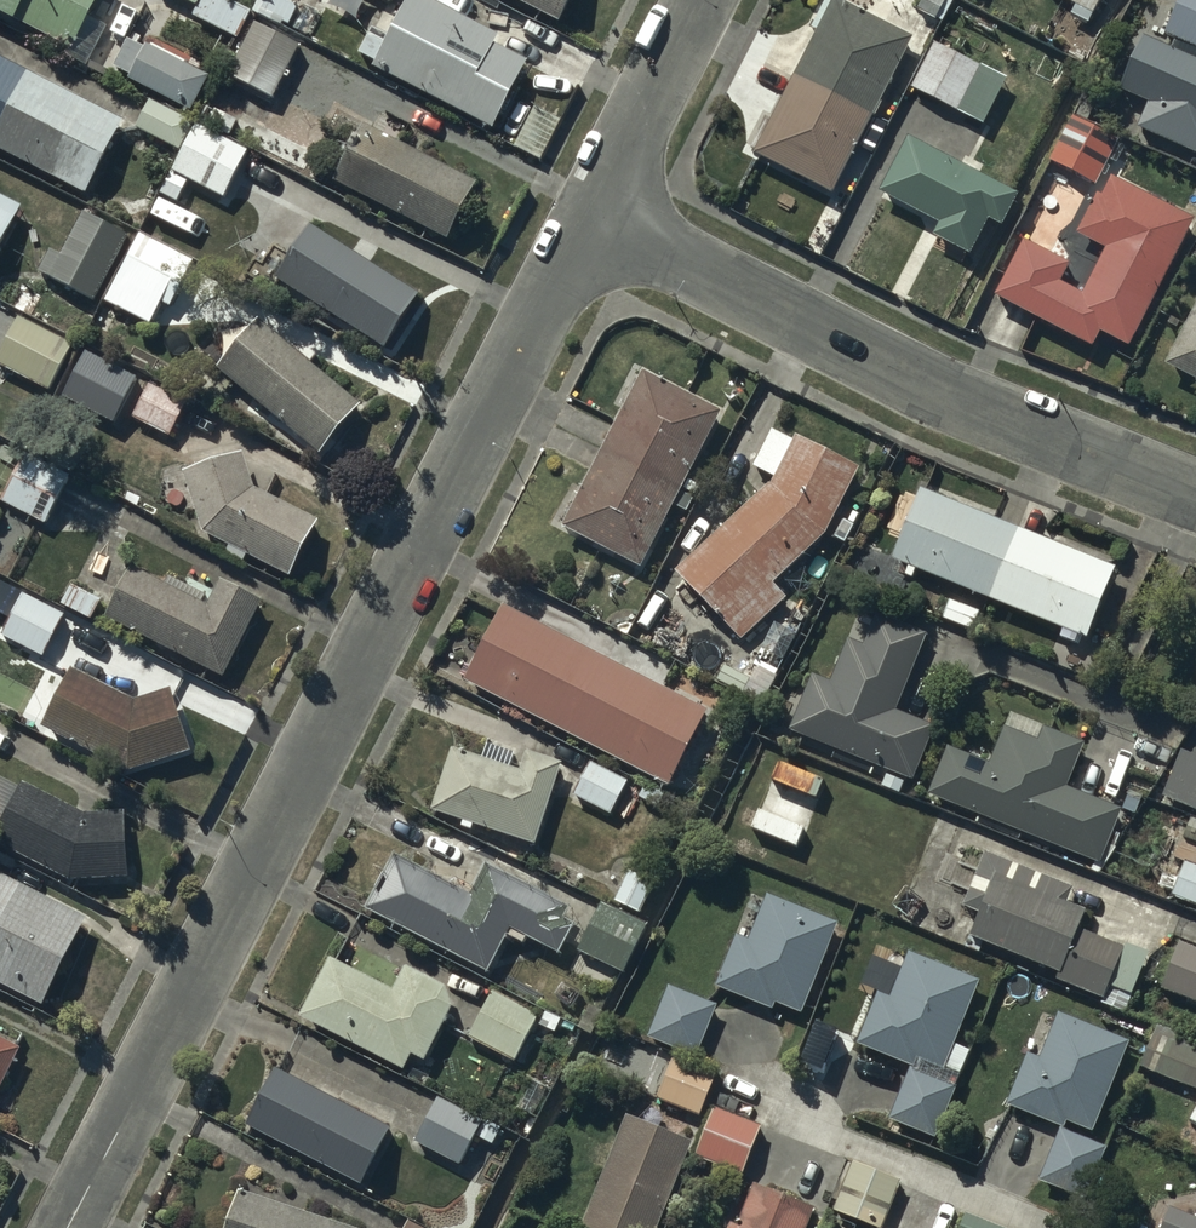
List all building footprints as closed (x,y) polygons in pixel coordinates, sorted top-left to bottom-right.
[(70,53),(98,0),(0,0),(0,16),(70,53)] [(198,11),(205,0),(178,0),(198,11)] [(214,0),(209,0),(197,21),(238,43),(251,19),(214,0)] [(276,0),(265,0),(257,14),(289,31),(299,12),(276,0)] [(531,68),(497,51),(502,42),(421,0),(416,0),(378,72),(497,133),(531,68)] [(561,24),(572,0),(511,0),(561,24)] [(952,0),(927,0),(920,14),(942,26),(955,2),(952,0)] [(1097,0),(1063,0),(1095,17),(1102,3),(1097,0)] [(1169,39),(1195,52),(1195,0),(1186,0),(1169,39)] [(914,44),(836,4),(757,159),(835,198),(914,44)] [(260,29),(233,81),(274,103),(302,50),(260,29)] [(387,48),(373,40),(363,58),(377,66),(387,48)] [(1145,41),(1120,96),(1149,109),(1139,134),(1195,159),(1195,63),(1145,41)] [(145,53),(131,45),(117,71),(132,79),(145,53)] [(980,70),(936,48),(914,92),(958,114),(980,70)] [(211,82),(150,51),(133,86),(194,116),(211,82)] [(87,198),(124,127),(0,63),(0,153),(87,198)] [(221,107),(212,101),(198,123),(207,128),(221,107)] [(196,128),(152,105),(138,132),(181,155),(196,128)] [(239,123),(219,113),(211,129),(231,139),(239,123)] [(1120,146),(1076,124),(1053,168),(1097,190),(1120,146)] [(268,138),(241,125),(234,138),(305,174),(316,153),(272,131),(268,138)] [(199,130),(175,176),(227,203),(251,156),(199,130)] [(366,131),(338,185),(449,243),(477,190),(366,131)] [(1021,200),(911,143),(881,199),(942,231),(936,242),(974,262),(993,226),(1004,232),(1021,200)] [(189,187),(173,179),(163,198),(179,206),(189,187)] [(1195,226),(1116,185),(1107,202),(1101,200),(1080,241),(1109,256),(1085,303),(1062,291),(1072,272),(1026,248),(998,302),(1095,352),(1102,337),(1131,352),(1195,226)] [(26,212),(0,199),(0,261),(26,212)] [(129,241),(87,220),(66,261),(54,255),(42,278),(96,306),(129,241)] [(313,231),(280,283),(390,354),(423,302),(313,231)] [(189,266),(142,241),(106,307),(153,332),(189,266)] [(1164,357),(1195,374),(1195,295),(1164,357)] [(115,317),(105,311),(94,328),(105,334),(115,317)] [(23,321),(0,365),(0,369),(51,396),(76,349),(23,321)] [(265,326),(223,373),(318,458),(360,410),(265,326)] [(719,404),(642,364),(560,520),(637,560),(719,404)] [(189,408),(153,389),(136,422),(172,441),(189,408)] [(858,462),(795,429),(793,432),(772,421),(752,459),(774,470),(770,478),(675,565),(740,635),(785,594),(769,577),(823,528),(858,462)] [(22,453),(1,497),(44,518),(65,474),(22,453)] [(322,525),(260,495),(247,458),(186,478),(206,537),(295,581),(322,525)] [(698,480),(688,476),(684,484),(694,489),(698,480)] [(1114,564),(920,483),(891,552),(908,559),(904,568),(910,571),(914,561),(1061,622),(1057,631),(1073,638),(1077,631),(1085,634),(1114,564)] [(691,494),(680,488),(673,500),(685,506),(691,494)] [(144,502),(133,496),(129,503),(140,509),(144,502)] [(33,532),(6,516),(0,526),(0,570),(7,575),(33,532)] [(854,521),(845,516),(835,533),(844,538),(854,521)] [(129,560),(104,609),(221,670),(261,594),(218,572),(204,599),(129,560)] [(1,632),(43,653),(64,609),(0,578),(0,608),(11,613),(1,632)] [(99,595),(71,579),(61,598),(89,614),(99,595)] [(978,605),(950,593),(942,613),(969,625),(978,605)] [(707,706),(502,601),(464,674),(669,779),(707,706)] [(924,628),(875,608),(862,639),(849,633),(830,678),(812,670),(789,725),(909,775),(932,721),(892,704),(924,628)] [(795,629),(774,620),(763,644),(783,654),(795,629)] [(71,663),(41,720),(129,764),(190,743),(170,684),(136,696),(71,663)] [(747,676),(724,663),(717,675),(741,688),(747,676)] [(775,672),(758,663),(744,689),(761,699),(775,672)] [(1039,735),(1003,722),(989,757),(947,740),(928,790),(1098,856),(1117,806),(1065,785),(1084,738),(1044,723),(1039,735)] [(766,739),(755,734),(745,757),(757,762),(766,739)] [(520,764),(450,740),(429,803),(462,815),(460,821),(469,824),(471,818),(532,839),(560,758),(526,746),(520,764)] [(1180,748),(1162,792),(1195,806),(1195,755),(1180,748)] [(626,778),(590,759),(574,791),(610,810),(626,778)] [(821,776),(780,759),(773,776),(814,793),(821,776)] [(904,776),(887,769),(881,783),(898,790),(904,776)] [(571,774),(559,770),(553,784),(566,789),(571,774)] [(125,806),(87,808),(20,776),(0,818),(0,840),(71,875),(127,873),(125,806)] [(657,787),(645,781),(639,793),(651,799),(657,787)] [(1139,797),(1127,793),(1122,806),(1134,810),(1139,797)] [(756,807),(746,803),(740,816),(751,820),(756,807)] [(802,825),(759,807),(752,823),(795,841),(802,825)] [(1190,815),(1183,833),(1195,839),(1195,818),(1190,815)] [(1180,840),(1175,853),(1195,862),(1195,847),(1180,840)] [(1071,883),(985,848),(963,901),(978,907),(968,931),(1057,967),(1054,975),(1099,994),(1120,944),(1074,925),(1083,905),(1065,898),(1071,883)] [(471,889),(393,849),(364,904),(487,967),(509,923),(557,948),(571,920),(561,915),(568,903),(486,860),(471,889)] [(1183,858),(1170,890),(1195,901),(1195,864),(1183,858)] [(652,878),(628,867),(614,896),(638,908),(652,878)] [(85,913),(0,870),(0,975),(43,997),(85,913)] [(835,919),(767,891),(748,936),(737,931),(715,983),(771,1005),(774,998),(799,1008),(835,919)] [(645,921),(600,898),(577,944),(622,967),(645,921)] [(1180,938),(1160,985),(1195,1000),(1195,944),(1180,938)] [(1146,949),(1126,940),(1109,981),(1129,989),(1146,949)] [(977,977),(908,950),(890,995),(877,989),(857,1040),(912,1062),(914,1056),(941,1067),(977,977)] [(393,984),(329,951),(298,1011),(403,1064),(410,1050),(422,1056),(451,1001),(445,982),(405,961),(393,984)] [(713,1002),(668,983),(647,1033),(692,1052),(713,1002)] [(539,1011),(493,986),(469,1032),(515,1057),(539,1011)] [(602,1008),(589,1001),(578,1023),(591,1029),(602,1008)] [(1128,1038),(1057,1009),(1039,1054),(1026,1049),(1005,1100),(1062,1123),(1065,1116),(1091,1127),(1128,1038)] [(560,1017),(546,1010),(540,1021),(554,1028),(560,1017)] [(1156,1025),(1140,1065),(1195,1088),(1195,1041),(1156,1025)] [(20,1044),(0,1033),(0,1082),(20,1044)] [(969,1048),(955,1042),(945,1064),(959,1070),(969,1048)] [(715,1068),(673,1052),(657,1094),(699,1110),(715,1068)] [(390,1123),(276,1063),(246,1120),(359,1179),(390,1123)] [(955,1083),(910,1064),(888,1115),(934,1134),(955,1083)] [(546,1086),(531,1079),(518,1103),(533,1111),(546,1086)] [(482,1117),(437,1094),(414,1137),(459,1160),(482,1117)] [(760,1122),(714,1104),(696,1150),(742,1168),(760,1122)] [(626,1112),(581,1223),(593,1227),(654,1227),(690,1138),(626,1112)] [(500,1125),(486,1118),(478,1132),(492,1140),(500,1125)] [(1105,1143),(1059,1124),(1038,1176),(1084,1195),(1105,1143)] [(898,1178),(852,1159),(833,1205),(879,1223),(898,1178)] [(754,1181),(737,1222),(731,1220),(727,1227),(803,1227),(812,1204),(754,1181)] [(239,1187),(226,1227),(363,1227),(239,1187)] [(1168,1202),(1157,1227),(1195,1227),(1195,1214),(1168,1202)] [(966,1212),(959,1227),(1005,1227),(966,1212)] [(409,1217),(403,1227),(430,1227),(409,1217)] [(1132,1219),(1128,1227),(1145,1227),(1147,1225),(1132,1219)]
